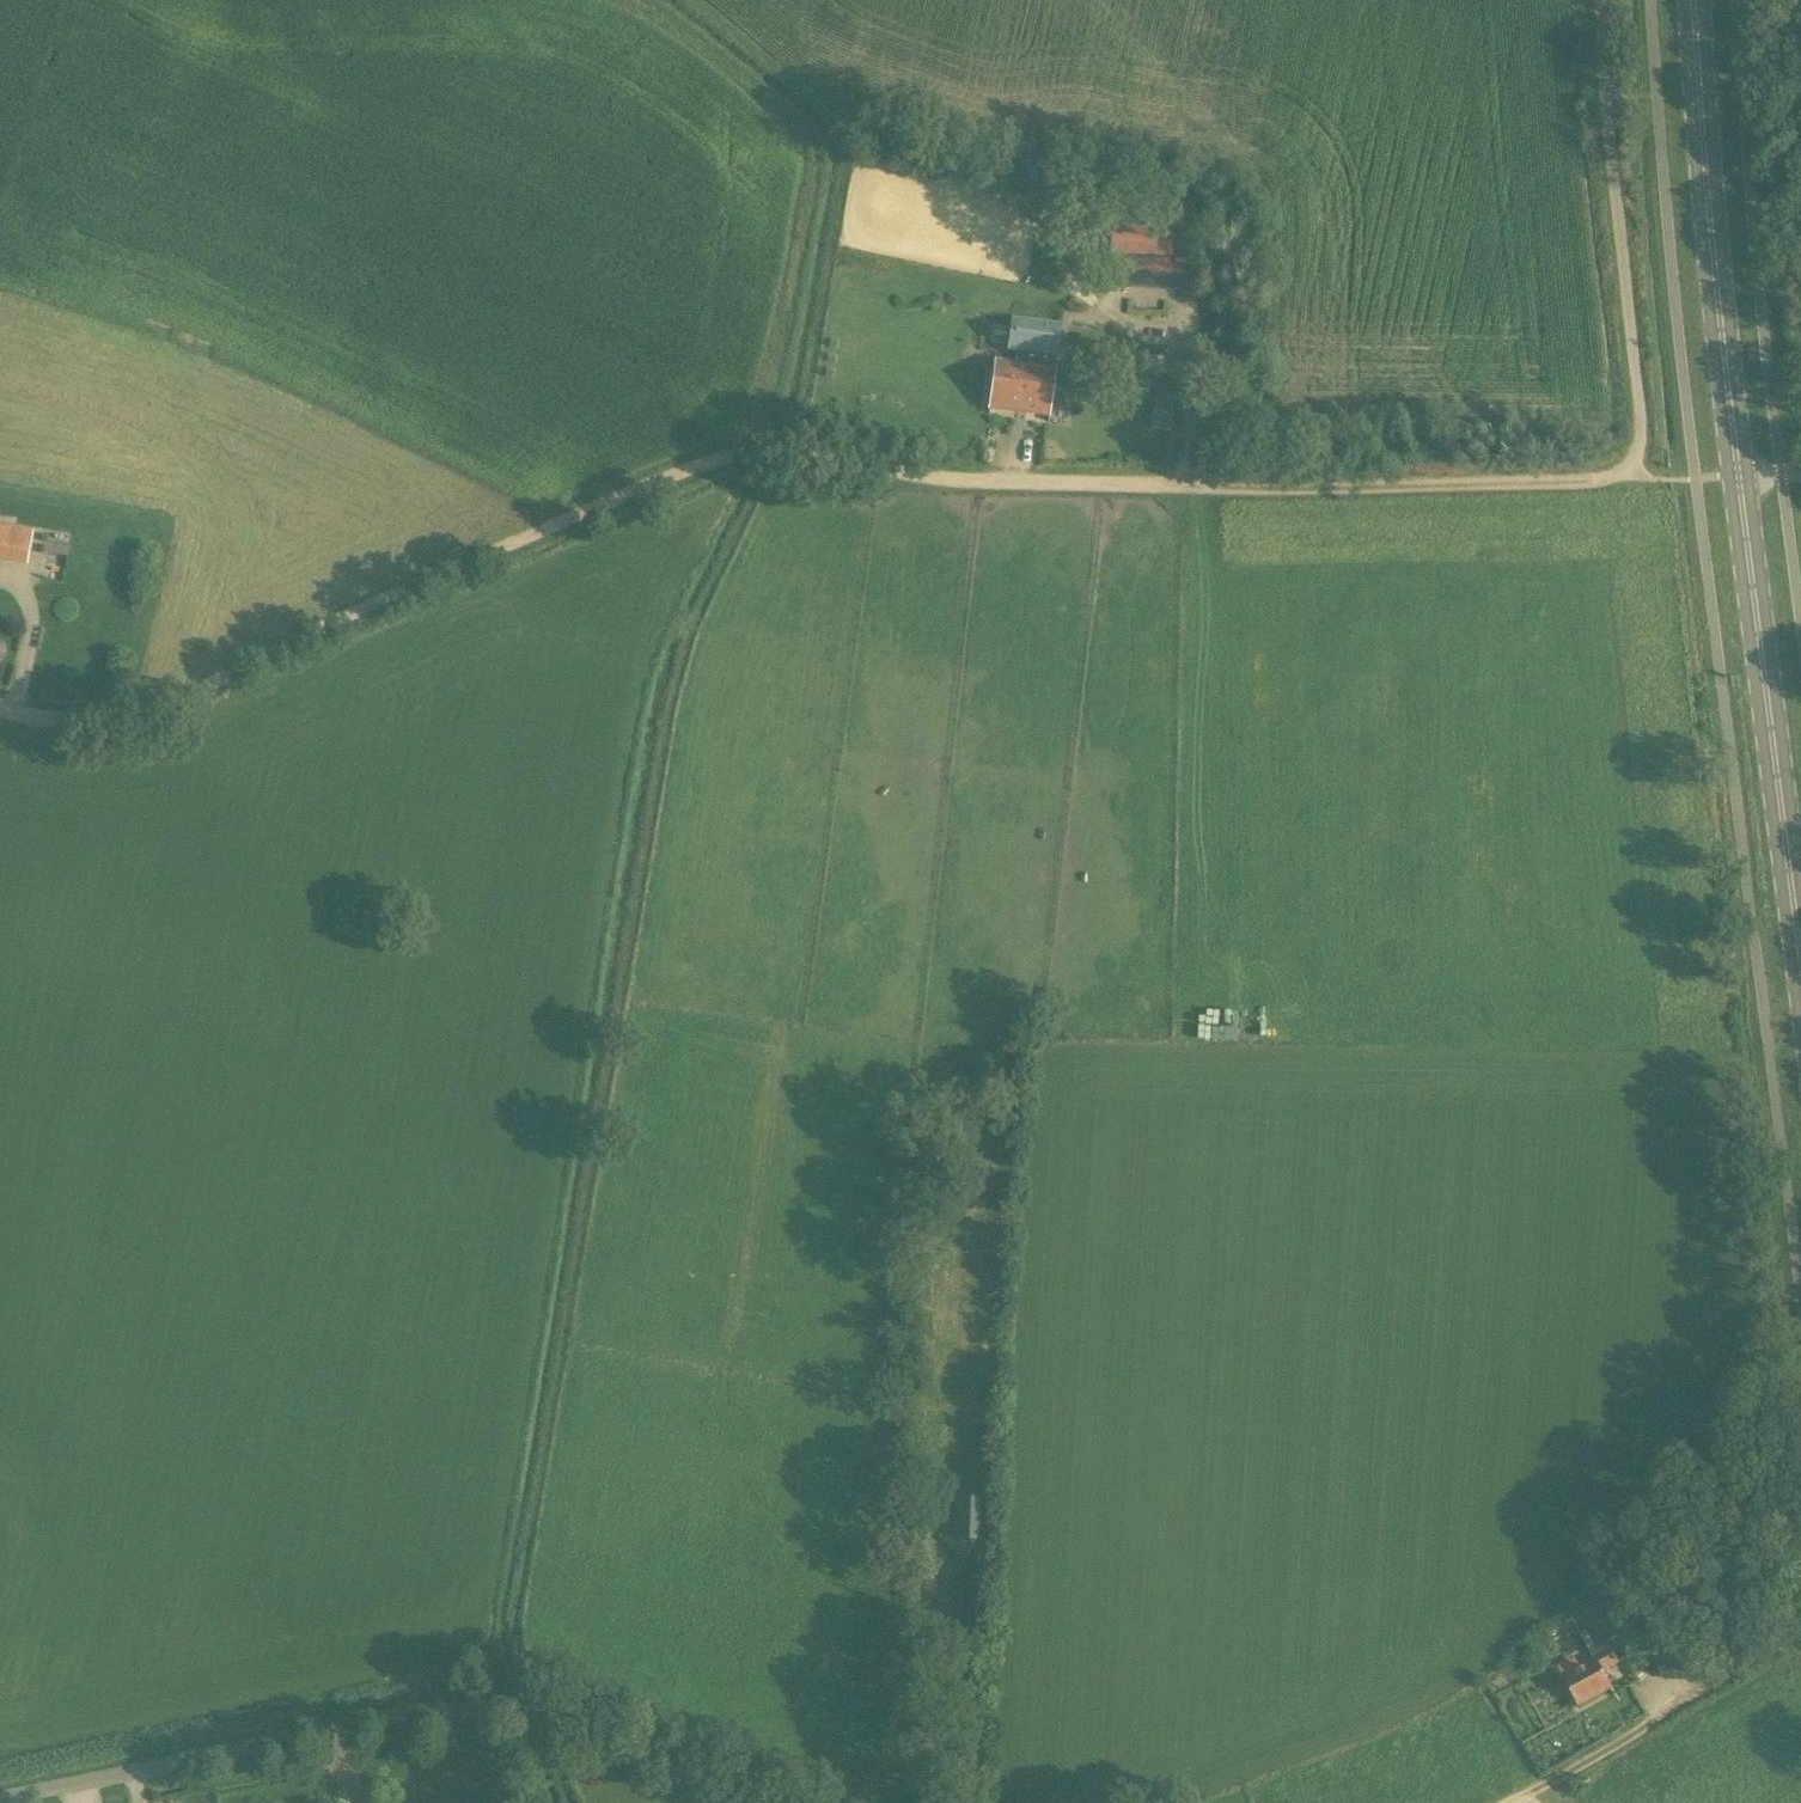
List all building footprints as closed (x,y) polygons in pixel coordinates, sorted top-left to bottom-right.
[(1112,226),(1111,255),(1173,258),(1174,229),(1112,226)] [(1106,290),(1169,291),(1170,258),(1107,257),(1106,290)] [(1014,366),(995,364),(989,408),(1049,415),(1054,371),(1052,371),(1053,358),(1056,358),(1056,357),(1054,357),(1058,326),(1060,326),(1060,325),(1010,319),(1010,320),(1012,320),(1009,351),(1006,351),(1006,352),(1016,353),(1014,366)] [(1177,428),(1178,381),(1157,381),(1156,427),(1177,428)] [(27,566),(33,531),(0,525),(0,561),(27,566)] [(1596,1657),(1604,1671),(1620,1663),(1609,1643),(1620,1637),(1627,1648),(1657,1632),(1631,1585),(1629,1586),(1625,1577),(1595,1594),(1597,1597),(1570,1615),(1594,1659),(1596,1657)] [(1596,1657),(1594,1659),(1563,1676),(1580,1706),(1613,1688),(1604,1671),(1596,1657)]
